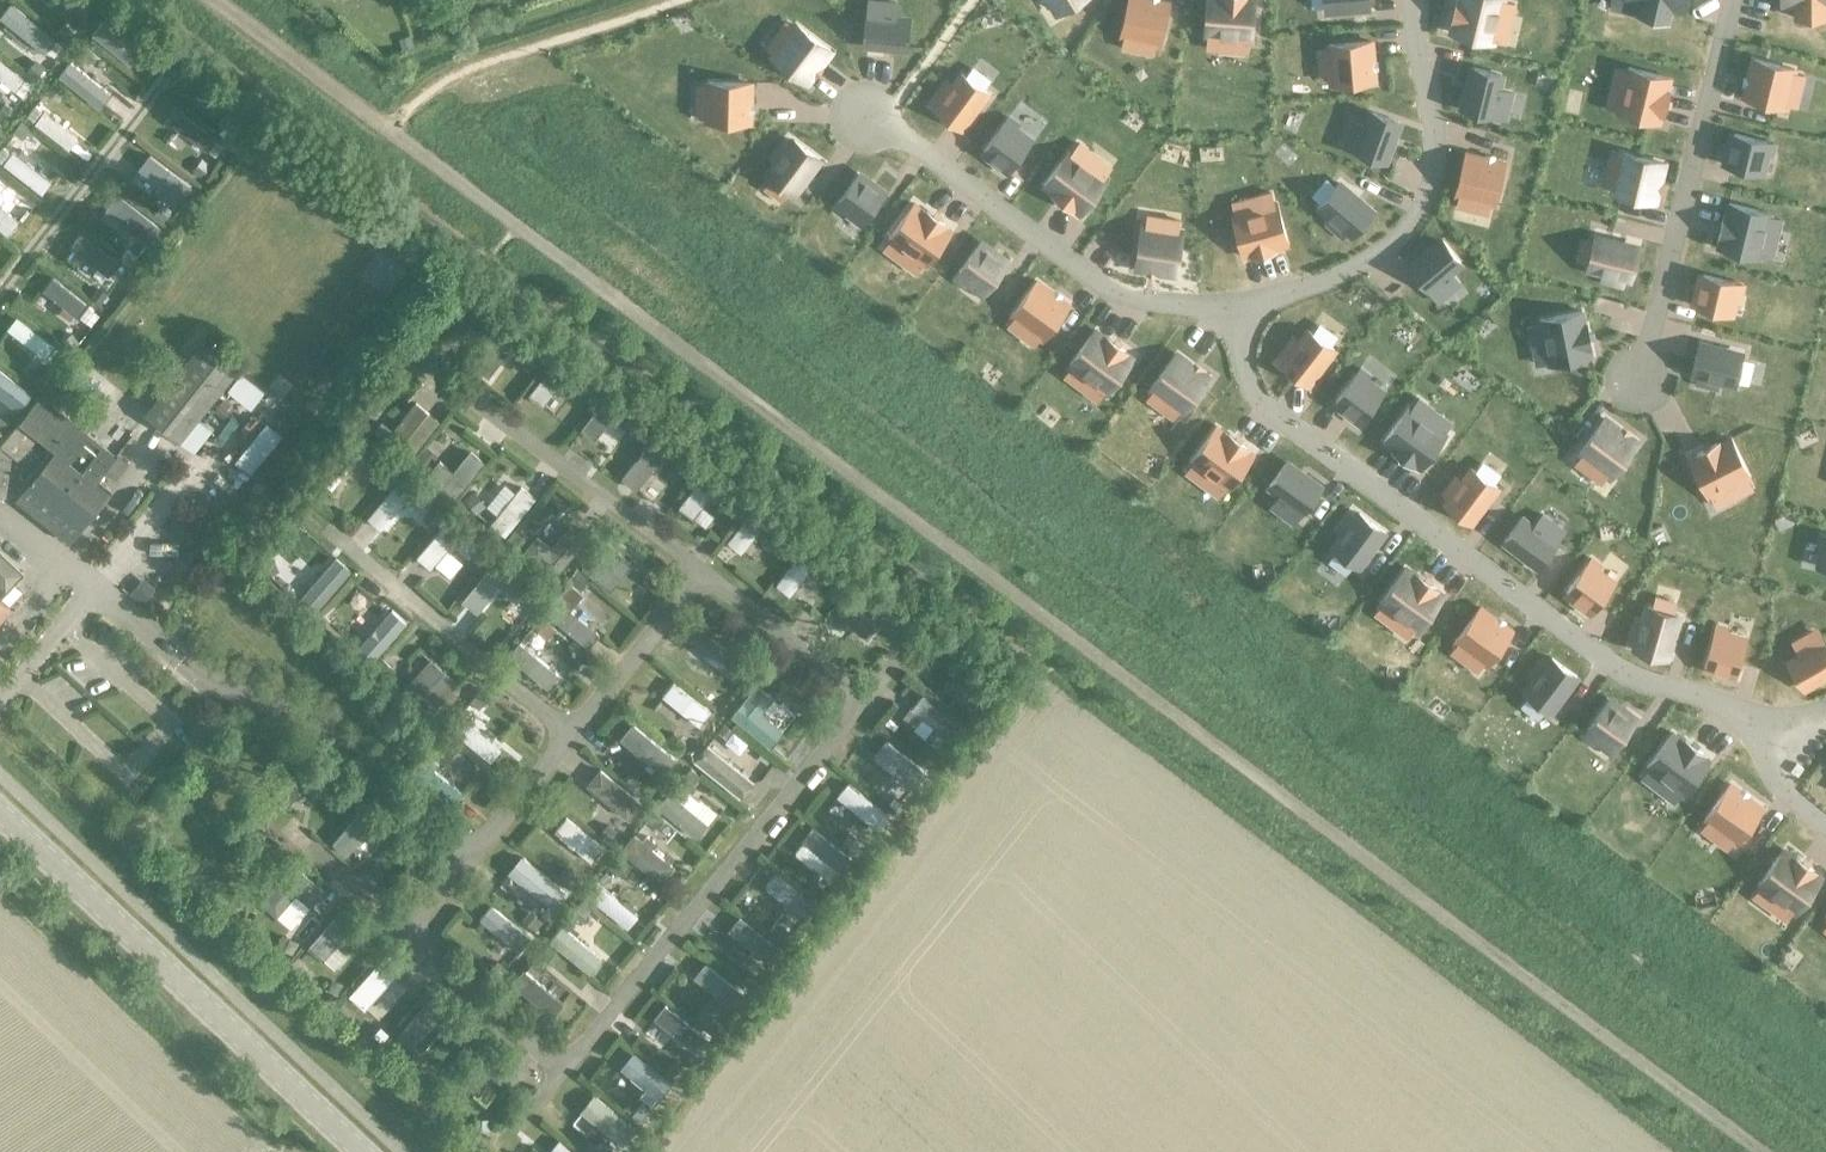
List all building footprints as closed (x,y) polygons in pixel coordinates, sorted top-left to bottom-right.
[(84,18),(95,4),(91,0),(61,0),(84,18)] [(1059,12),(1077,0),(1052,0),(1059,12)] [(1120,34),(1123,34),(1120,45),(1132,48),(1135,37),(1158,42),(1167,1),(1162,0),(1128,0),(1120,34)] [(1202,37),(1206,37),(1205,49),(1217,50),(1217,38),(1250,40),(1253,0),(1205,0),(1202,37)] [(1323,12),(1369,9),(1368,0),(1322,0),(1323,12)] [(1449,24),(1451,24),(1449,33),(1491,43),(1499,13),(1511,16),(1514,2),(1505,0),(1455,0),(1449,24)] [(1637,14),(1664,21),(1667,9),(1680,12),(1683,0),(1640,0),(1637,14)] [(1780,5),(1795,5),(1795,18),(1824,18),(1824,5),(1825,5),(1825,0),(1780,0),(1780,5)] [(865,12),(863,44),(903,48),(906,20),(895,19),(896,3),(889,3),(888,14),(865,12)] [(10,4),(0,17),(0,19),(43,53),(54,40),(10,4)] [(143,51),(104,20),(92,35),(131,66),(143,51)] [(788,35),(772,57),(804,81),(827,50),(795,26),(793,28),(786,22),(780,30),(788,35)] [(409,36),(398,40),(401,49),(412,46),(409,36)] [(1327,47),(1318,48),(1319,58),(1328,57),(1329,84),(1372,81),(1369,41),(1327,44),(1327,47)] [(1752,55),(1742,97),(1783,107),(1790,81),(1801,84),(1803,76),(1792,73),(1793,66),(1752,55)] [(0,63),(0,81),(13,92),(22,81),(0,63)] [(110,95),(70,63),(57,78),(97,110),(110,95)] [(1615,67),(1612,79),(1623,82),(1616,112),(1657,123),(1659,115),(1661,115),(1668,88),(1666,87),(1668,79),(1627,68),(1626,70),(1615,67)] [(1472,68),(1461,110),(1492,117),(1497,98),(1508,100),(1510,90),(1499,88),(1502,76),(1472,68)] [(945,96),(934,110),(958,128),(983,94),(960,76),(950,89),(944,85),(939,92),(945,96)] [(707,86),(696,86),(696,95),(707,95),(707,120),(747,120),(747,83),(707,83),(707,86)] [(1350,118),(1347,127),(1358,131),(1350,152),(1383,164),(1398,123),(1366,110),(1361,122),(1350,118)] [(217,141),(178,111),(169,124),(207,153),(217,141)] [(78,139),(44,112),(34,124),(68,151),(78,139)] [(1003,124),(984,150),(1007,167),(1026,142),(1014,132),(1020,124),(1009,116),(1003,124)] [(1733,132),(1725,165),(1758,173),(1763,154),(1768,155),(1772,142),(1733,132)] [(776,163),(767,176),(790,193),(816,159),(792,142),(781,156),(776,152),(771,158),(776,163)] [(1067,153),(1043,185),(1079,211),(1103,179),(1077,160),(1085,149),(1077,143),(1069,154),(1067,153)] [(1611,150),(1608,162),(1620,165),(1614,192),(1652,202),(1663,160),(1624,150),(1623,153),(1611,150)] [(51,184),(11,153),(2,165),(41,196),(51,184)] [(1464,153),(1453,196),(1457,197),(1455,205),(1465,207),(1467,200),(1492,206),(1502,163),(1464,153)] [(191,188),(148,156),(137,171),(180,203),(191,188)] [(857,177),(838,202),(862,220),(880,195),(857,177)] [(1336,181),(1316,204),(1330,215),(1324,222),(1341,237),(1347,230),(1352,235),(1372,212),(1336,181)] [(1262,205),(1234,212),(1244,254),(1252,252),(1253,254),(1271,250),(1271,247),(1284,244),(1274,202),(1271,203),(1269,192),(1260,195),(1262,205)] [(160,230),(117,196),(104,212),(147,247),(160,230)] [(1722,212),(1715,240),(1718,241),(1716,248),(1758,258),(1766,229),(1777,231),(1780,219),(1769,216),(1770,212),(1727,202),(1725,213),(1722,212)] [(891,239),(882,251),(890,257),(899,245),(924,263),(948,231),(939,225),(940,223),(925,212),(924,213),(912,205),(888,237),(891,239)] [(0,209),(0,232),(6,236),(17,222),(0,209)] [(1143,225),(1136,267),(1170,272),(1176,230),(1174,230),(1175,221),(1166,220),(1164,228),(1143,225)] [(118,264),(79,234),(69,247),(108,277),(118,264)] [(1594,234),(1585,269),(1628,280),(1637,245),(1594,234)] [(1440,239),(1406,268),(1427,292),(1443,279),(1451,289),(1458,283),(1449,273),(1460,264),(1440,239)] [(977,247),(959,271),(983,289),(1001,264),(977,247)] [(1702,273),(1694,306),(1727,314),(1732,294),(1739,295),(1742,283),(1702,273)] [(86,305),(51,280),(41,293),(75,319),(86,305)] [(1014,318),(1007,328),(1014,334),(1022,324),(1040,337),(1064,305),(1035,284),(1012,316),(1014,318)] [(1540,321),(1527,323),(1530,337),(1542,335),(1548,364),(1589,356),(1587,349),(1590,348),(1585,320),(1582,320),(1580,311),(1539,319),(1540,321)] [(44,360),(54,348),(15,319),(6,331),(44,360)] [(523,334),(506,321),(471,367),(488,380),(523,334)] [(1291,352),(1281,367),(1304,384),(1329,350),(1306,333),(1297,345),(1291,341),(1286,348),(1291,352)] [(1072,367),(1064,377),(1072,383),(1080,372),(1106,391),(1128,361),(1119,354),(1121,352),(1105,341),(1104,343),(1092,334),(1070,365),(1072,367)] [(1700,341),(1691,376),(1696,377),(1694,383),(1715,388),(1717,383),(1734,387),(1736,380),(1743,352),(1700,341)] [(143,415),(150,421),(177,444),(240,371),(207,342),(143,415)] [(1153,389),(1144,401),(1152,407),(1160,395),(1181,410),(1204,380),(1173,357),(1150,387),(1153,389)] [(578,400),(588,387),(556,363),(527,401),(541,412),(560,387),(578,400)] [(390,373),(385,379),(390,384),(398,383),(402,377),(397,372),(390,373)] [(30,396),(0,373),(0,399),(17,412),(30,396)] [(1353,374),(1334,401),(1358,419),(1378,392),(1353,374)] [(226,393),(249,412),(263,396),(240,376),(226,393)] [(590,387),(583,396),(592,402),(599,393),(590,387)] [(72,535),(107,490),(94,480),(102,470),(116,480),(128,464),(114,453),(111,457),(39,395),(0,447),(0,490),(7,480),(19,492),(18,494),(72,535)] [(626,437),(638,421),(608,398),(580,435),(594,446),(610,424),(626,437)] [(1407,408),(1382,442),(1394,450),(1393,451),(1407,462),(1408,461),(1418,468),(1443,434),(1417,415),(1424,405),(1417,399),(1409,409),(1407,408)] [(222,401),(212,412),(221,419),(231,408),(222,401)] [(407,465),(438,426),(414,407),(391,436),(383,446),(407,465)] [(1578,455),(1573,462),(1582,468),(1586,462),(1608,478),(1635,440),(1602,416),(1574,453),(1578,455)] [(642,422),(634,431),(644,438),(651,429),(642,422)] [(233,466),(249,479),(281,441),(264,427),(233,466)] [(1192,463),(1183,475),(1191,481),(1200,469),(1225,487),(1249,455),(1241,448),(1243,446),(1227,435),(1226,437),(1214,428),(1189,461),(1192,463)] [(378,431),(372,438),(383,446),(391,436),(383,430),(378,431)] [(674,444),(660,433),(622,481),(636,492),(674,444)] [(1695,455),(1688,459),(1708,498),(1735,484),(1739,493),(1751,487),(1747,478),(1748,477),(1728,438),(1720,442),(1719,440),(1694,453),(1695,455)] [(366,451),(353,439),(317,480),(331,492),(366,451)] [(426,447),(415,460),(424,468),(435,455),(426,447)] [(453,504),(481,469),(467,458),(452,477),(439,466),(426,482),(453,504)] [(1278,498),(1268,511),(1274,516),(1284,503),(1298,514),(1317,488),(1284,464),(1269,484),(1281,493),(1278,498)] [(721,482),(706,470),(678,508),(693,520),(721,482)] [(1455,491),(1445,504),(1468,521),(1493,487),(1470,471),(1460,484),(1453,479),(1448,486),(1455,491)] [(415,492),(401,480),(366,522),(380,533),(415,492)] [(535,501),(520,489),(489,527),(504,539),(535,501)] [(770,518),(757,507),(726,543),(740,554),(770,518)] [(1341,536),(1332,548),(1355,565),(1380,531),(1357,514),(1346,529),(1340,525),(1335,531),(1341,536)] [(1519,520),(1504,540),(1537,566),(1555,542),(1540,531),(1547,520),(1542,516),(1534,526),(1531,530),(1519,520)] [(451,518),(418,557),(431,570),(452,544),(470,559),(482,544),(451,518)] [(615,528),(609,535),(618,543),(624,536),(615,528)] [(551,554),(535,542),(522,558),(553,583),(584,544),(569,531),(551,554)] [(1815,544),(1825,547),(1825,535),(1818,534),(1815,544)] [(612,589),(635,561),(607,537),(583,566),(612,589)] [(822,555),(808,544),(775,585),(789,596),(822,555)] [(20,577),(0,558),(0,597),(20,577)] [(351,573),(336,559),(297,602),(313,616),(351,573)] [(524,587),(496,564),(461,607),(476,619),(498,591),(511,603),(524,587)] [(1585,567),(1566,591),(1590,610),(1609,586),(1585,567)] [(576,570),(567,581),(580,592),(589,581),(576,570)] [(1382,603),(1372,616),(1380,622),(1390,608),(1416,627),(1439,596),(1431,591),(1432,589),(1417,577),(1416,579),(1403,570),(1380,601),(1382,603)] [(141,579),(128,593),(140,605),(153,589),(141,579)] [(893,602),(869,582),(842,614),(868,634),(893,602)] [(568,615),(582,599),(568,588),(544,618),(587,653),(598,640),(568,615)] [(1458,641),(1448,655),(1455,661),(1466,647),(1485,661),(1508,630),(1478,609),(1455,639),(1458,641)] [(900,610),(891,621),(902,630),(911,619),(900,610)] [(1635,623),(1632,630),(1640,633),(1635,650),(1664,658),(1675,619),(1647,610),(1642,625),(1635,623)] [(406,625),(391,612),(357,650),(372,663),(406,625)] [(933,634),(918,635),(919,650),(934,649),(933,634)] [(1713,634),(1705,664),(1733,672),(1742,642),(1713,634)] [(746,671),(706,636),(696,648),(736,683),(746,671)] [(1790,664),(1802,685),(1825,671),(1825,645),(1825,643),(1821,637),(1800,651),(1803,656),(1790,664)] [(560,678),(520,644),(509,657),(548,691),(560,678)] [(431,714),(460,681),(433,657),(403,689),(431,714)] [(381,660),(374,668),(388,679),(394,672),(381,660)] [(1534,681),(1525,693),(1549,710),(1573,677),(1550,660),(1539,675),(1532,670),(1527,676),(1534,681)] [(709,715),(671,684),(660,698),(698,729),(709,715)] [(761,719),(773,703),(756,690),(731,722),(770,753),(783,737),(761,719)] [(962,729),(923,697),(911,711),(950,743),(962,729)] [(1606,702),(1587,728),(1611,746),(1630,720),(1606,702)] [(502,751),(461,717),(450,730),(491,764),(502,751)] [(671,759),(630,725),(618,740),(659,773),(671,759)] [(1650,768),(1640,781),(1648,786),(1657,774),(1684,793),(1706,763),(1698,757),(1699,756),(1684,744),(1683,746),(1669,736),(1647,766),(1650,768)] [(912,790),(925,773),(886,743),(873,760),(912,790)] [(753,785),(706,747),(693,763),(739,801),(753,785)] [(323,799),(336,784),(306,758),(271,798),(286,811),(308,786),(323,799)] [(463,795),(426,767),(415,781),(452,809),(463,795)] [(640,806),(599,772),(585,789),(626,823),(640,806)] [(1729,785),(1705,818),(1725,833),(1716,845),(1723,851),(1732,838),(1735,840),(1760,807),(1729,785)] [(890,820),(846,786),(836,799),(879,833),(890,820)] [(349,791),(339,798),(348,810),(357,803),(349,791)] [(707,827),(668,795),(656,809),(695,841),(707,827)] [(381,850),(394,835),(365,810),(330,849),(344,862),(366,837),(381,850)] [(602,849),(565,820),(554,834),(591,863),(602,849)] [(851,862),(811,830),(800,844),(840,876),(851,862)] [(672,869),(634,838),(620,854),(658,886),(672,869)] [(408,842),(398,847),(404,860),(415,855),(408,842)] [(1760,886),(1751,899),(1758,905),(1768,892),(1794,911),(1818,878),(1810,872),(1812,870),(1796,859),(1795,861),(1782,851),(1757,884),(1760,886)] [(567,896),(519,859),(506,876),(554,913),(567,896)] [(308,912),(322,897),(292,870),(258,909),(274,923),(294,900),(308,912)] [(816,908),(776,877),(765,890),(805,921),(816,908)] [(637,919),(595,885),(584,898),(627,932),(637,919)] [(529,940),(488,907),(476,922),(517,955),(529,940)] [(358,925),(342,911),(308,948),(323,962),(358,925)] [(783,955),(738,919),(727,934),(772,969),(783,955)] [(601,962),(563,929),(550,944),(588,977),(601,962)] [(281,936),(275,948),(292,956),(298,944),(281,936)] [(405,968),(390,954),(349,997),(365,1011),(405,968)] [(744,998),(703,964),(690,980),(732,1013),(744,998)] [(564,1005),(524,972),(511,987),(551,1020),(564,1005)] [(455,1015),(431,996),(397,1036),(421,1055),(455,1015)] [(709,1042),(664,1006),(652,1021),(698,1057),(709,1042)] [(500,1090),(513,1074),(482,1049),(455,1083),(470,1096),(485,1077),(500,1090)] [(672,1087),(631,1055),(618,1072),(659,1103),(672,1087)] [(634,1131),(591,1098),(578,1115),(620,1148),(634,1131)] [(492,1121),(474,1120),(474,1131),(491,1132),(492,1121)] [(556,1143),(549,1151),(568,1151),(556,1143)]
